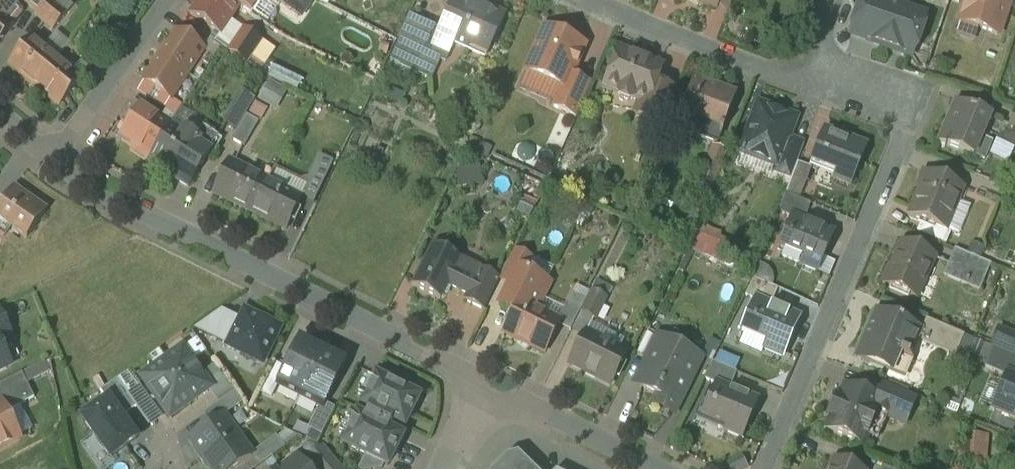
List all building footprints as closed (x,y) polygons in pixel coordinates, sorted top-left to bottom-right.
[(16,25),(14,23),(22,14),(22,11),(18,8),(19,7),(11,0),(0,0),(0,44),(16,25)] [(25,3),(37,13),(38,13),(48,0),(28,0),(25,3)] [(38,13),(37,13),(35,15),(54,31),(68,14),(60,7),(65,0),(64,0),(48,0),(38,13)] [(191,15),(220,36),(239,7),(229,0),(201,0),(191,15)] [(240,6),(252,14),(261,0),(244,0),(240,6)] [(295,13),(296,13),(302,17),(313,0),(277,0),(295,13)] [(414,73),(432,81),(441,61),(446,63),(456,41),(486,54),(486,55),(487,55),(496,36),(497,36),(506,17),(468,0),(454,0),(440,31),(434,28),(424,51),(414,73)] [(699,1),(699,3),(716,9),(719,0),(696,0),(699,1)] [(879,0),(864,0),(852,34),(875,42),(874,43),(912,56),(925,16),(879,0)] [(960,23),(998,36),(1010,0),(968,0),(960,23)] [(262,41),(244,29),(229,52),(247,64),(262,41)] [(585,47),(545,29),(526,71),(562,87),(567,89),(572,76),(585,47)] [(176,33),(160,57),(187,75),(203,51),(176,33)] [(32,38),(9,66),(35,87),(57,59),(32,38)] [(410,46),(401,41),(391,61),(401,66),(401,67),(414,73),(424,51),(411,45),(410,46)] [(662,68),(620,51),(609,78),(619,82),(621,86),(618,93),(621,98),(629,102),(634,100),(635,98),(647,102),(648,103),(656,83),(662,68)] [(187,75),(160,57),(144,81),(171,99),(187,75)] [(57,59),(35,87),(60,108),(83,80),(57,59)] [(572,76),(567,89),(562,87),(553,107),(577,118),(592,85),(572,76)] [(736,95),(695,80),(682,113),(698,120),(700,115),(704,117),(724,124),(722,129),(723,129),(736,95)] [(677,91),(656,83),(648,103),(647,102),(641,115),(664,124),(677,91)] [(957,103),(940,143),(973,158),(974,156),(969,155),(976,137),(981,139),(990,117),(957,103)] [(170,127),(135,104),(121,124),(128,129),(122,138),(150,157),(170,127)] [(796,119),(759,105),(737,164),(738,164),(740,157),(742,157),(745,156),(746,154),(777,166),(778,166),(789,138),(796,119)] [(247,116),(232,140),(245,148),(259,123),(247,116)] [(724,124),(704,117),(698,135),(696,134),(695,135),(718,144),(722,133),(723,133),(724,130),(723,129),(722,129),(724,124)] [(182,135),(170,127),(150,157),(164,167),(176,174),(177,175),(197,145),(182,135)] [(197,145),(177,175),(176,174),(173,177),(188,187),(210,154),(209,153),(219,138),(204,128),(197,138),(185,131),(182,135),(197,145)] [(824,131),(812,162),(837,172),(834,179),(851,186),(867,147),(824,131)] [(789,138),(778,166),(777,166),(775,171),(792,178),(798,163),(805,144),(789,138)] [(726,152),(714,147),(706,168),(718,172),(726,152)] [(164,167),(150,157),(148,161),(162,170),(164,167)] [(268,181),(229,162),(213,194),(252,213),(268,181)] [(792,178),(786,194),(799,199),(811,168),(798,163),(792,178)] [(718,172),(706,168),(701,181),(713,185),(718,172)] [(479,169),(460,172),(462,186),(481,183),(479,169)] [(963,188),(924,172),(917,189),(920,191),(909,217),(946,232),(963,188)] [(302,198),(268,181),(252,213),(286,231),(302,198)] [(14,190),(0,209),(0,220),(11,228),(28,239),(46,213),(14,190)] [(786,194),(779,212),(792,218),(792,216),(805,221),(811,204),(799,199),(786,194)] [(792,218),(779,248),(804,258),(801,265),(818,272),(835,234),(805,221),(792,216),(792,218)] [(0,220),(0,235),(4,238),(11,228),(0,220)] [(935,258),(902,244),(892,268),(890,267),(883,284),(918,299),(935,258)] [(480,269),(433,245),(412,286),(441,300),(448,286),(467,295),(480,269)] [(991,265),(956,250),(950,265),(971,274),(967,285),(980,290),(991,265)] [(524,257),(514,252),(510,260),(520,265),(524,257)] [(520,265),(510,260),(501,279),(500,282),(510,287),(519,270),(522,272),(529,259),(524,257),(520,265)] [(967,285),(971,274),(950,265),(945,276),(967,285)] [(467,295),(464,301),(485,311),(500,282),(501,279),(480,269),(467,295)] [(522,272),(519,270),(510,287),(501,307),(515,314),(520,303),(534,309),(547,284),(545,283),(543,278),(535,274),(530,276),(522,272)] [(778,290),(754,279),(746,296),(756,301),(756,300),(771,306),(778,290)] [(606,299),(593,293),(583,313),(596,319),(606,299)] [(586,301),(573,295),(568,306),(580,312),(586,301)] [(771,306),(756,300),(756,301),(743,332),(768,342),(765,349),(782,357),(799,318),(771,306)] [(534,309),(520,303),(515,314),(505,334),(544,354),(558,326),(560,322),(534,309)] [(580,312),(568,306),(560,322),(558,326),(571,332),(580,312)] [(903,323),(876,311),(867,333),(869,334),(858,359),(856,358),(855,359),(886,372),(882,380),(883,380),(887,370),(904,377),(911,360),(915,362),(917,359),(911,356),(921,333),(903,325),(903,323)] [(280,329),(245,312),(232,340),(229,346),(228,346),(263,363),(280,329)] [(11,336),(0,314),(0,341),(11,336)] [(964,336),(934,323),(925,343),(956,356),(964,336)] [(232,340),(201,325),(195,329),(228,346),(229,346),(232,340)] [(1000,329),(992,348),(994,348),(1008,354),(1014,357),(1014,335),(1000,329)] [(627,354),(586,334),(570,367),(586,375),(586,373),(611,385),(627,354)] [(701,359),(659,338),(644,369),(650,372),(642,388),(661,397),(661,395),(679,404),(701,359)] [(345,362),(301,340),(287,369),(279,385),(323,407),(345,362)] [(11,366),(0,344),(0,371),(11,366)] [(1008,354),(994,348),(986,368),(1000,374),(1008,354)] [(211,389),(183,349),(164,363),(191,402),(211,389)] [(1008,354),(1000,374),(1008,377),(1009,375),(1014,377),(1014,357),(1008,354)] [(164,363),(143,378),(170,417),(191,402),(164,363)] [(737,373),(713,363),(704,380),(716,385),(716,384),(730,389),(737,373)] [(276,364),(261,395),(271,400),(279,385),(287,369),(276,364)] [(0,385),(0,405),(2,404),(6,413),(35,399),(22,374),(0,385)] [(1009,375),(1008,377),(994,409),(1014,418),(1014,377),(1009,375)] [(376,377),(362,406),(370,410),(365,419),(357,416),(343,444),(366,455),(384,465),(388,467),(402,438),(388,431),(393,422),(404,427),(419,399),(376,377)] [(128,396),(117,381),(109,387),(100,392),(108,402),(109,401),(121,419),(137,408),(128,396)] [(730,389),(716,384),(716,385),(703,415),(728,426),(725,433),(742,440),(759,401),(730,389)] [(917,398),(884,384),(877,401),(882,403),(878,413),(888,417),(906,425),(917,398)] [(846,387),(840,401),(836,400),(829,414),(832,415),(825,429),(864,446),(865,444),(863,444),(866,436),(873,421),(875,421),(878,413),(882,403),(877,401),(846,387)] [(147,401),(138,388),(128,396),(137,408),(147,401)] [(235,393),(221,403),(229,413),(242,403),(235,393)] [(108,402),(83,420),(111,459),(136,440),(121,419),(109,401),(108,402)] [(5,446),(3,443),(18,435),(17,434),(19,428),(16,422),(10,420),(6,413),(2,404),(0,405),(0,449),(5,446)] [(878,441),(888,417),(878,413),(875,421),(873,421),(866,436),(878,441)] [(224,416),(190,440),(203,458),(237,435),(224,416)] [(203,458),(211,468),(234,468),(252,456),(237,435),(203,458)] [(275,438),(264,446),(272,457),(283,449),(275,438)] [(366,455),(359,468),(382,468),(384,465),(366,455)] [(518,455),(506,458),(495,468),(533,468),(518,455)] [(283,468),(306,468),(298,458),(283,468)] [(835,459),(831,468),(858,468),(835,459)]
